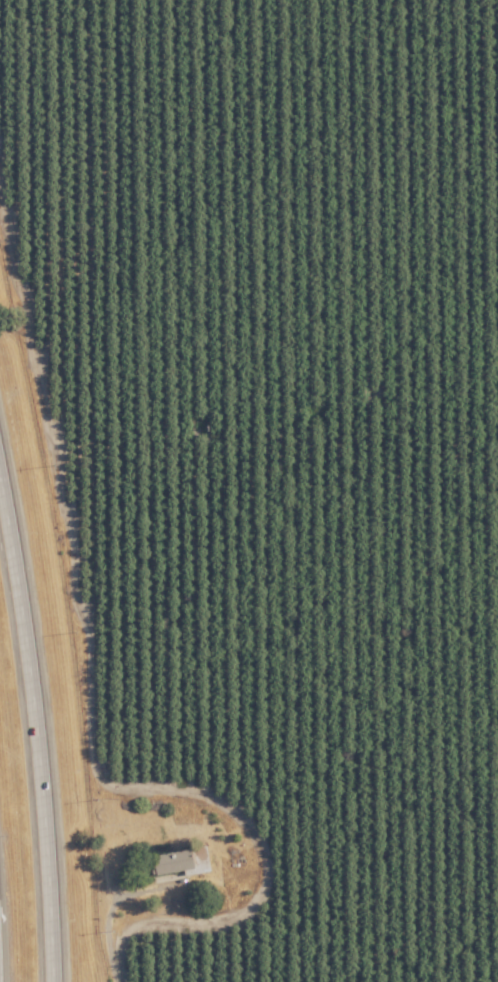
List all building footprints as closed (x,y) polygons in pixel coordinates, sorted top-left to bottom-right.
[(188,875),(211,871),(206,846),(150,856),(154,875),(187,869),(188,875)]
